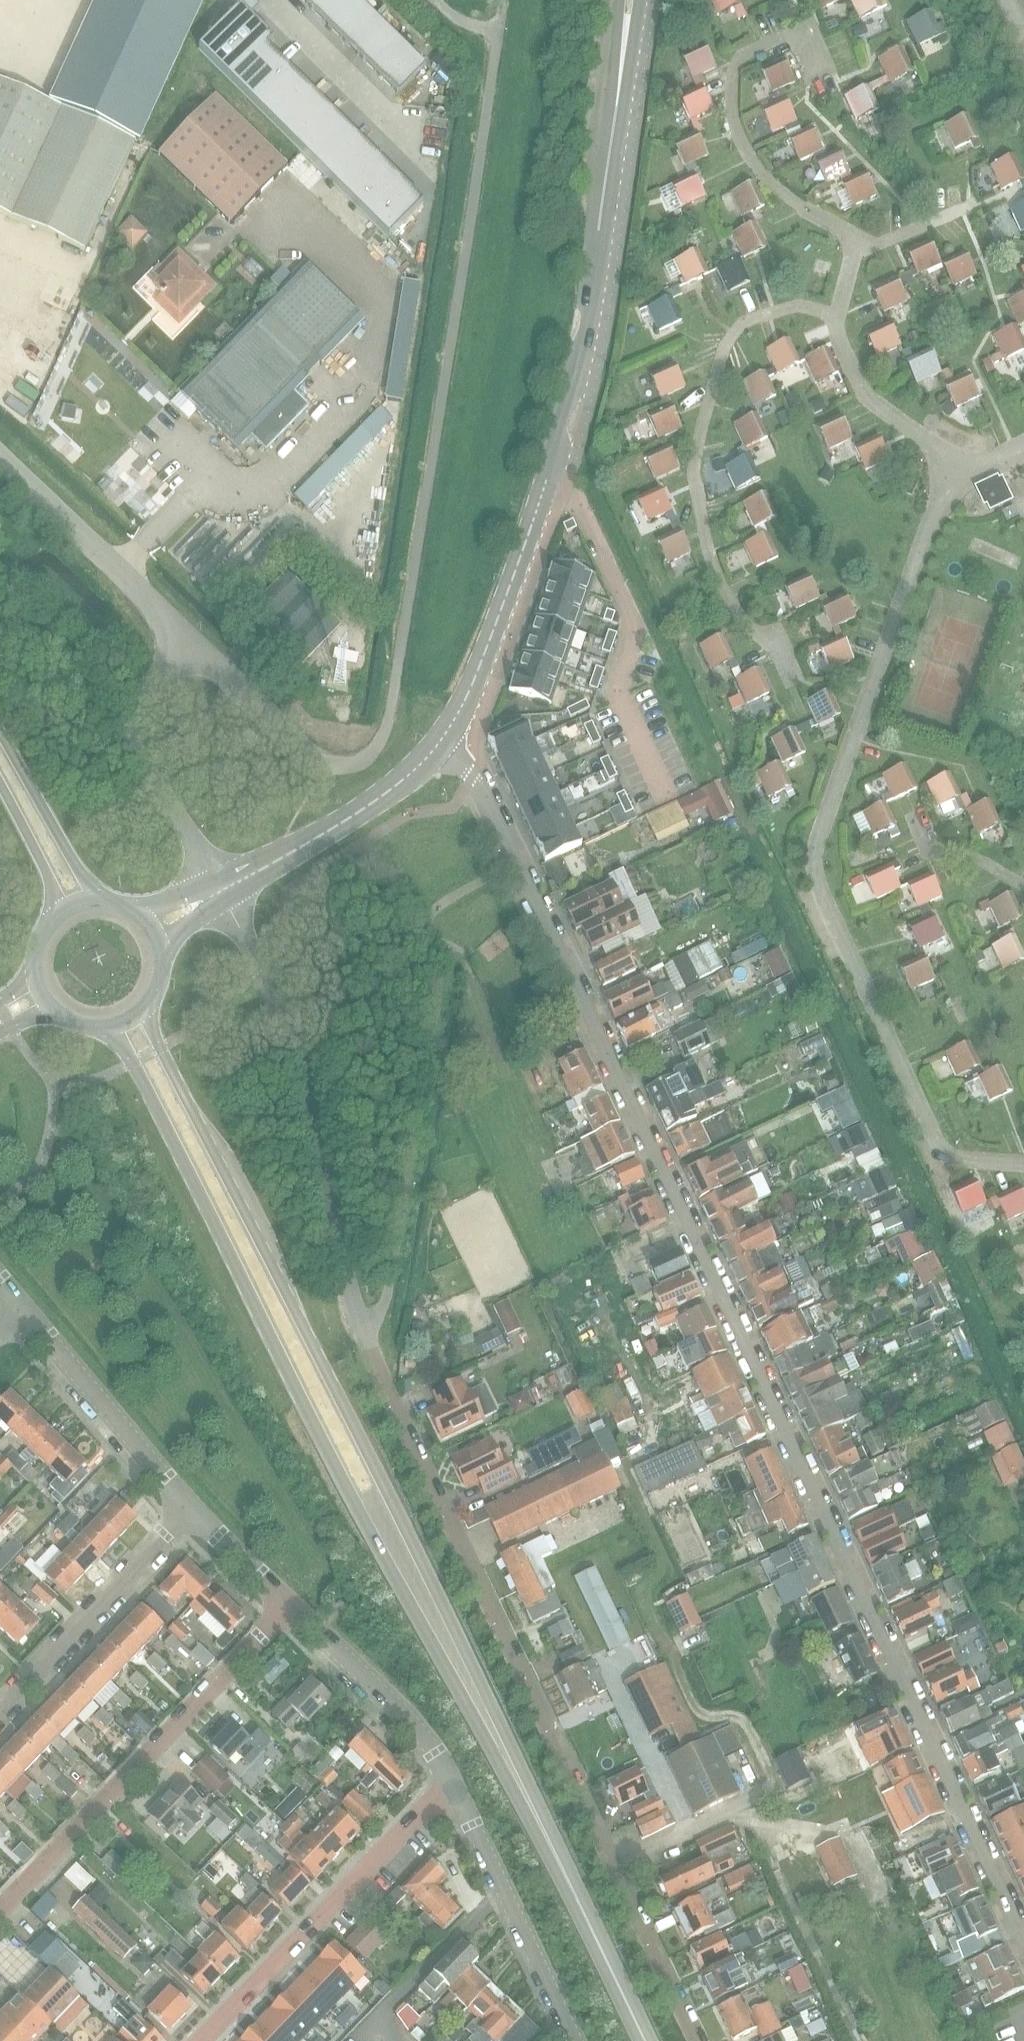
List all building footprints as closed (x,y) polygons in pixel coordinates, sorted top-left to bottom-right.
[(49,101),(135,140),(138,142),(203,0),(96,0),(49,101)] [(199,49),(232,82),(268,46),(274,41),(251,18),(259,9),(250,0),(227,0),(237,11),(199,49)] [(313,11),(323,0),(302,0),(313,11)] [(313,11),(330,27),(357,0),(323,0),(313,11)] [(330,27),(347,44),(374,16),(358,0),(357,0),(330,27)] [(739,19),(746,16),(741,5),(738,0),(711,0),(718,16),(734,9),(739,19)] [(820,9),(840,0),(815,0),(820,9)] [(859,19),(886,7),(883,0),(879,0),(878,1),(877,0),(851,0),(859,19)] [(908,23),(918,46),(941,36),(941,35),(936,25),(930,12),(908,23)] [(374,16),(347,44),(364,61),(391,33),(374,16)] [(834,19),(824,24),(827,31),(837,26),(834,19)] [(943,22),(936,25),(941,35),(947,32),(943,22)] [(391,33),(364,61),(381,78),(408,50),(391,33)] [(705,45),(682,55),(693,79),(698,77),(716,69),(705,45)] [(268,46),(232,82),(254,104),(290,68),(268,46)] [(408,50),(381,78),(399,95),(426,67),(408,50)] [(902,50),(879,60),(887,78),(889,84),(913,73),(902,50)] [(785,60),(762,71),(772,94),(782,90),(795,84),(785,60)] [(290,68),(254,104),(276,127),(312,91),(290,68)] [(697,89),(679,97),(690,121),(696,118),(696,117),(714,110),(698,77),(693,79),(697,89)] [(135,140),(49,101),(0,78),(0,211),(84,249),(92,252),(102,231),(94,227),(135,140)] [(887,78),(877,82),(880,88),(889,84),(887,78)] [(877,82),(868,87),(871,92),(880,88),(877,82)] [(868,87),(844,98),(855,121),(879,110),(871,92),(868,87)] [(782,90),(772,94),(776,103),(786,99),(782,90)] [(312,91),(276,127),(299,149),(335,113),(312,91)] [(158,154),(230,224),(287,166),(215,95),(158,154)] [(776,103),(762,110),(773,133),(784,127),(796,122),(786,99),(776,103)] [(335,113),(299,149),(321,171),(357,136),(335,113)] [(944,126),(955,149),(970,143),(973,150),(981,147),(967,115),(944,126)] [(696,134),(674,143),(685,167),(694,162),(707,156),(697,133),(702,131),(697,118),(690,121),(696,134)] [(796,122),(784,127),(800,162),(813,155),(813,156),(823,151),(812,127),(801,132),(796,122)] [(357,136),(321,171),(343,194),(379,158),(357,136)] [(823,151),(813,156),(826,184),(839,178),(849,174),(838,150),(825,156),(823,151)] [(991,167),(1002,191),(1020,182),(1023,192),(1023,178),(1014,156),(991,167)] [(379,158),(343,194),(366,216),(401,181),(379,158)] [(781,160),(771,164),(774,171),(784,166),(781,160)] [(694,162),(685,167),(689,176),(694,174),(699,172),(694,162)] [(851,179),(842,184),(852,207),(875,196),(865,173),(851,179)] [(689,176),(671,184),(682,208),(705,197),(694,174),(689,176)] [(849,174),(839,178),(842,184),(851,179),(849,174)] [(401,181),(366,216),(388,238),(424,203),(401,181)] [(755,183),(732,194),(742,217),(750,213),(765,206),(755,183)] [(818,189),(811,192),(815,201),(821,198),(818,189)] [(1011,210),(1021,233),(1023,231),(1023,203),(1011,210)] [(750,213),(742,217),(747,228),(755,224),(750,213)] [(130,217),(115,232),(131,248),(146,233),(130,217)] [(747,228),(732,235),(743,258),(766,247),(755,224),(747,228)] [(930,241),(907,252),(915,269),(918,275),(918,274),(923,272),(941,264),(938,258),(930,241)] [(153,273),(162,281),(156,287),(170,301),(164,308),(179,323),(192,310),(217,286),(178,249),(153,273)] [(676,261),(686,283),(708,273),(698,251),(676,261)] [(943,263),(953,285),(976,274),(966,252),(950,259),(943,263)] [(947,253),(938,258),(941,264),(943,263),(950,259),(947,253)] [(716,270),(726,291),(749,280),(740,259),(716,270)] [(280,287),(179,391),(237,449),(251,435),(266,449),(310,405),(294,391),(308,377),(365,320),(306,261),(291,275),(284,268),(272,280),(280,287)] [(907,272),(902,274),(907,286),(914,282),(912,277),(918,275),(915,269),(907,272)] [(902,274),(895,278),(900,289),(907,286),(902,274)] [(895,278),(872,288),(883,312),(906,302),(900,289),(895,278)] [(658,294),(662,301),(647,308),(658,331),(681,320),(671,299),(682,294),(678,286),(667,290),(658,294)] [(1008,303),(1018,326),(1023,323),(1023,295),(1008,303)] [(866,334),(876,357),(899,346),(888,323),(866,334)] [(991,356),(995,364),(1023,350),(1023,342),(1017,326),(994,336),(1001,351),(991,356)] [(917,332),(909,335),(912,342),(919,339),(917,332)] [(789,340),(766,350),(774,368),(777,373),(799,362),(795,353),(789,340)] [(910,347),(902,351),(906,361),(914,357),(910,347)] [(804,360),(814,383),(837,372),(826,350),(804,360)] [(914,357),(906,361),(917,384),(939,374),(944,385),(953,380),(948,370),(939,374),(929,350),(914,357)] [(800,351),(795,353),(799,362),(804,360),(800,351)] [(673,365),(650,375),(661,398),(666,395),(683,387),(673,365)] [(764,373),(741,384),(748,397),(752,406),(753,405),(775,395),(767,378),(765,373),(764,373)] [(953,380),(944,385),(955,407),(978,397),(967,374),(953,380)] [(750,417),(734,425),(744,445),(745,447),(768,437),(757,414),(753,405),(752,406),(748,397),(742,399),(750,417)] [(648,411),(637,415),(640,423),(650,419),(659,439),(663,437),(682,428),(671,405),(665,408),(650,415),(648,411)] [(294,496),(306,508),(373,439),(392,418),(380,407),(294,496)] [(786,411),(777,415),(782,426),(791,421),(786,411)] [(817,426),(828,449),(850,439),(850,438),(840,416),(817,426)] [(850,438),(850,439),(854,447),(861,444),(857,435),(850,438)] [(854,447),(864,470),(886,460),(888,459),(878,436),(861,444),(854,447)] [(741,459),(725,467),(736,489),(760,479),(749,455),(745,447),(744,445),(736,449),(741,459)] [(645,456),(656,480),(678,469),(667,446),(645,456)] [(888,459),(886,460),(890,469),(897,466),(893,456),(888,459)] [(974,486),(984,506),(986,504),(990,511),(1014,500),(1002,477),(999,478),(998,475),(974,486)] [(905,479),(901,490),(910,494),(915,484),(905,479)] [(659,488),(637,498),(648,522),(665,514),(670,511),(659,488)] [(766,493),(742,504),(753,526),(761,523),(777,515),(766,493)] [(1014,507),(1002,513),(1006,522),(1018,516),(1014,507)] [(670,511),(665,514),(670,523),(675,521),(670,511)] [(573,520),(563,525),(567,532),(576,528),(573,520)] [(675,521),(670,523),(674,532),(679,530),(675,521)] [(761,523),(753,526),(755,532),(763,529),(761,523)] [(763,529),(755,532),(758,538),(766,535),(763,529)] [(674,532),(657,540),(668,564),(690,553),(679,530),(674,532)] [(758,538),(743,545),(754,568),(776,557),(766,535),(758,538)] [(553,561),(547,580),(588,595),(595,576),(553,561)] [(248,611),(303,665),(340,626),(286,573),(248,611)] [(808,575),(785,586),(796,610),(818,599),(819,599),(808,575)] [(547,580),(540,599),(582,613),(588,595),(547,580)] [(829,601),(820,605),(831,629),(838,626),(854,618),(843,594),(829,601)] [(819,599),(818,599),(820,605),(829,601),(826,595),(819,599)] [(540,599),(534,617),(576,631),(582,613),(540,599)] [(607,610),(603,620),(611,623),(615,613),(607,610)] [(534,617),(528,635),(570,649),(576,631),(534,617)] [(838,626),(831,629),(834,634),(840,631),(838,626)] [(608,631),(605,641),(613,644),(617,634),(608,631)] [(528,635),(522,653),(563,667),(570,649),(528,635)] [(699,647),(710,670),(727,662),(733,660),(722,636),(699,647)] [(836,639),(820,646),(821,651),(830,670),(853,659),(842,636),(836,639)] [(605,641),(602,651),(610,654),(613,644),(605,641)] [(818,644),(805,650),(808,657),(821,651),(820,646),(818,644)] [(522,653),(515,671),(557,685),(563,667),(522,653)] [(733,660),(727,662),(732,671),(737,669),(733,660)] [(596,667),(592,677),(601,680),(604,670),(596,667)] [(737,669),(732,671),(736,680),(741,678),(737,669)] [(741,678),(736,680),(742,694),(745,700),(746,703),(769,693),(759,670),(741,678)] [(515,671),(509,690),(551,704),(557,685),(515,671)] [(592,677),(589,687),(597,690),(601,680),(592,677)] [(830,692),(807,702),(815,720),(817,725),(840,714),(830,692)] [(742,694),(736,697),(738,703),(745,700),(742,694)] [(578,705),(581,713),(591,708),(587,700),(578,705)] [(568,709),(572,717),(581,713),(578,705),(568,709)] [(815,720),(804,724),(807,730),(817,725),(815,720)] [(524,722),(487,739),(496,757),(532,740),(524,722)] [(584,726),(589,735),(596,732),(592,722),(584,726)] [(804,724),(794,729),(796,734),(807,730),(804,724)] [(794,729),(771,739),(782,763),(804,753),(805,753),(796,734),(794,729)] [(589,735),(593,745),(601,741),(596,732),(589,735)] [(532,740),(496,757),(504,775),(546,755),(545,755),(540,757),(532,740)] [(546,755),(504,775),(512,792),(554,773),(546,755)] [(600,761),(605,770),(613,767),(608,757),(600,761)] [(780,764),(757,774),(762,785),(768,797),(791,787),(780,764)] [(882,796),(885,803),(916,788),(905,765),(882,776),(890,792),(882,796)] [(605,770),(609,780),(617,776),(613,767),(605,770)] [(603,771),(596,774),(600,784),(608,781),(603,771)] [(554,773),(512,792),(520,810),(557,793),(549,776),(554,774),(554,773)] [(757,775),(751,777),(755,788),(762,785),(757,774),(757,775)] [(950,774),(927,785),(937,807),(954,799),(959,797),(960,796),(950,774)] [(713,784),(698,792),(713,824),(728,816),(713,784)] [(616,796),(621,805),(629,801),(624,792),(616,796)] [(557,793),(520,810),(528,827),(565,810),(557,793)] [(960,796),(959,797),(964,808),(966,812),(973,809),(966,794),(960,796)] [(959,797),(954,799),(954,800),(960,811),(964,808),(959,797)] [(621,805),(625,815),(633,811),(629,801),(621,805)] [(973,809),(966,812),(977,835),(1000,824),(990,801),(973,809)] [(648,817),(658,840),(688,826),(677,803),(648,817)] [(862,813),(873,835),(888,829),(891,835),(898,831),(884,803),(862,813)] [(565,810),(528,827),(536,844),(573,827),(565,810)] [(573,827),(536,844),(545,863),(581,846),(573,827)] [(542,866),(547,876),(552,875),(556,883),(570,878),(560,857),(542,866)] [(866,876),(877,899),(899,889),(891,871),(901,867),(898,861),(866,876)] [(909,884),(924,917),(932,913),(927,903),(941,897),(931,874),(909,884)] [(860,877),(850,881),(853,887),(863,882),(860,877)] [(565,906),(576,930),(576,931),(582,928),(592,951),(639,929),(644,940),(661,932),(645,897),(628,905),(622,907),(612,885),(565,906)] [(992,908),(1000,926),(1022,916),(1012,894),(990,904),(992,908)] [(988,901),(978,905),(982,913),(992,908),(990,904),(988,901)] [(909,924),(920,947),(942,937),(932,913),(924,917),(909,924)] [(1002,970),(1023,960),(1023,955),(1012,929),(1004,933),(1007,939),(991,947),(1002,970)] [(644,939),(592,963),(593,965),(602,986),(634,971),(627,957),(639,952),(641,956),(654,950),(649,939),(649,938),(644,940),(644,939)] [(742,949),(730,955),(734,963),(746,957),(765,947),(761,939),(742,949)] [(672,960),(685,987),(722,969),(709,942),(672,960)] [(934,979),(920,947),(913,950),(917,959),(900,966),(911,990),(934,979)] [(778,948),(762,956),(767,967),(784,959),(780,952),(778,948)] [(980,952),(972,956),(976,964),(984,960),(980,952)] [(726,967),(715,972),(720,982),(731,977),(726,967)] [(791,974),(779,980),(786,994),(798,988),(791,974)] [(643,977),(603,996),(614,1019),(652,1001),(653,1002),(667,995),(675,991),(670,981),(662,985),(662,984),(649,990),(643,977)] [(683,989),(689,1001),(709,991),(703,979),(683,989)] [(663,998),(670,1011),(683,1005),(676,992),(663,998)] [(617,1026),(628,1049),(656,1035),(649,1021),(662,1015),(658,1007),(617,1026)] [(813,1021),(803,1025),(807,1033),(817,1029),(813,1021)] [(674,1036),(684,1058),(709,1046),(699,1024),(674,1036)] [(820,1034),(800,1044),(805,1055),(816,1049),(825,1045),(824,1042),(820,1034)] [(968,1043),(946,1054),(957,1077),(970,1071),(979,1067),(968,1043)] [(571,1101),(572,1101),(600,1087),(601,1086),(584,1050),(558,1063),(564,1077),(560,1079),(571,1101)] [(646,1089),(656,1111),(706,1086),(694,1060),(674,1069),(676,1075),(646,1089)] [(979,1067),(970,1071),(974,1081),(978,1079),(984,1076),(979,1067)] [(984,1076),(978,1079),(989,1101),(1012,1091),(1002,1068),(984,1076)] [(833,1074),(823,1079),(829,1093),(840,1088),(833,1074)] [(706,1086),(656,1111),(666,1132),(696,1118),(692,1108),(724,1093),(718,1081),(706,1086)] [(580,1109),(593,1134),(619,1123),(606,1097),(605,1097),(600,1087),(572,1101),(566,1103),(569,1110),(576,1108),(577,1111),(580,1109)] [(844,1088),(816,1101),(822,1114),(832,1109),(850,1101),(844,1088)] [(593,1134),(579,1141),(593,1173),(634,1155),(619,1123),(593,1134)] [(668,1137),(678,1159),(708,1145),(698,1123),(668,1137)] [(829,1139),(836,1157),(871,1143),(863,1125),(829,1139)] [(713,1159),(685,1172),(697,1200),(726,1186),(753,1173),(756,1172),(744,1145),(728,1152),(729,1155),(713,1160),(713,1159)] [(636,1160),(613,1170),(623,1190),(645,1180),(644,1179),(636,1160)] [(775,1168),(768,1171),(771,1177),(778,1174),(775,1168)] [(868,1176),(877,1197),(888,1191),(879,1171),(868,1176)] [(952,1191),(962,1213),(985,1202),(974,1180),(952,1191)] [(727,1192),(700,1204),(709,1224),(738,1211),(756,1203),(751,1193),(747,1183),(727,1192)] [(990,1212),(1001,1207),(1007,1221),(1023,1213),(1023,1198),(1019,1187),(985,1203),(990,1212)] [(634,1208),(628,1211),(639,1234),(664,1223),(665,1222),(655,1200),(654,1199),(649,1189),(629,1198),(634,1208)] [(877,1197),(865,1202),(874,1223),(895,1214),(901,1211),(892,1190),(888,1191),(877,1197)] [(628,1195),(618,1200),(624,1212),(628,1211),(634,1208),(629,1198),(628,1195)] [(793,1195),(779,1202),(785,1214),(799,1207),(793,1195)] [(901,1211),(895,1214),(905,1234),(908,1233),(915,1231),(918,1229),(908,1208),(905,1209),(901,1211)] [(709,1224),(719,1245),(745,1233),(759,1227),(752,1216),(751,1217),(740,1222),(738,1218),(741,1217),(738,1211),(709,1224)] [(816,1212),(808,1217),(812,1226),(821,1221),(816,1212)] [(719,1245),(729,1267),(758,1253),(757,1251),(766,1247),(777,1243),(768,1225),(759,1227),(745,1233),(719,1245)] [(906,1265),(910,1263),(929,1252),(918,1229),(915,1231),(908,1233),(905,1234),(889,1241),(885,1243),(890,1254),(899,1251),(906,1265)] [(729,1267),(738,1286),(764,1274),(764,1275),(784,1266),(775,1247),(758,1254),(758,1253),(729,1267)] [(647,1263),(655,1281),(652,1281),(655,1287),(688,1271),(678,1249),(647,1263)] [(914,1284),(918,1291),(938,1282),(946,1278),(932,1251),(929,1252),(910,1263),(920,1282),(914,1284)] [(738,1286),(748,1307),(784,1291),(794,1286),(784,1266),(764,1275),(764,1274),(738,1286)] [(629,1281),(637,1296),(652,1289),(644,1273),(629,1281)] [(664,1313),(672,1309),(700,1297),(690,1274),(654,1291),(664,1313)] [(821,1303),(825,1313),(842,1305),(832,1283),(820,1288),(826,1301),(821,1303)] [(938,1283),(926,1288),(937,1309),(948,1304),(938,1283)] [(784,1291),(748,1307),(758,1327),(813,1301),(808,1292),(798,1297),(794,1286),(784,1291)] [(664,1313),(654,1317),(659,1329),(676,1321),(685,1342),(715,1328),(701,1297),(673,1309),(664,1313)] [(507,1304),(493,1310),(505,1335),(519,1328),(507,1304)] [(660,1305),(645,1312),(649,1320),(664,1313),(660,1305)] [(883,1307),(866,1315),(871,1324),(887,1316),(883,1307)] [(760,1332),(764,1340),(774,1360),(818,1336),(814,1327),(806,1311),(800,1314),(793,1317),(760,1332)] [(955,1313),(950,1315),(954,1324),(959,1322),(963,1320),(959,1311),(955,1313)] [(410,1336),(422,1338),(423,1325),(412,1324),(410,1336)] [(951,1331),(964,1362),(974,1357),(960,1327),(951,1331)] [(676,1349),(686,1369),(725,1350),(716,1330),(688,1343),(676,1349)] [(920,1330),(909,1335),(913,1344),(924,1339),(920,1330)] [(782,1379),(826,1359),(836,1354),(832,1346),(826,1333),(818,1337),(818,1336),(774,1360),(782,1379)] [(854,1338),(838,1345),(841,1352),(857,1344),(854,1338)] [(653,1340),(644,1344),(647,1352),(656,1348),(653,1340)] [(895,1342),(883,1347),(887,1355),(899,1350),(895,1342)] [(716,1427),(723,1425),(754,1410),(728,1355),(691,1372),(704,1399),(689,1407),(694,1417),(708,1410),(716,1427)] [(782,1379),(792,1399),(835,1378),(849,1371),(844,1359),(830,1366),(826,1359),(782,1379)] [(792,1399),(801,1419),(856,1392),(852,1384),(840,1389),(835,1378),(792,1399)] [(411,1379),(402,1383),(402,1397),(416,1390),(411,1379)] [(429,1411),(442,1439),(482,1419),(469,1392),(467,1393),(461,1380),(434,1394),(440,1406),(429,1411)] [(598,1390),(607,1408),(628,1398),(626,1396),(624,1397),(616,1382),(598,1390)] [(583,1389),(566,1398),(577,1421),(595,1412),(583,1389)] [(801,1419),(810,1439),(840,1424),(855,1417),(865,1412),(868,1411),(858,1391),(856,1392),(801,1419)] [(11,1433),(31,1412),(11,1393),(0,1404),(0,1422),(11,1433)] [(1005,1420),(995,1401),(973,1412),(982,1431),(1005,1420)] [(754,1410),(723,1425),(729,1437),(734,1448),(764,1434),(754,1410)] [(11,1433),(29,1450),(49,1429),(31,1412),(11,1433)] [(865,1412),(855,1417),(861,1430),(872,1426),(865,1412)] [(983,1434),(993,1455),(1016,1443),(1005,1423),(983,1434)] [(810,1439),(819,1457),(849,1443),(846,1436),(843,1432),(840,1424),(810,1439)] [(29,1450),(48,1468),(67,1447),(49,1429),(29,1450)] [(533,1465),(524,1470),(528,1480),(575,1457),(572,1451),(583,1446),(575,1430),(527,1454),(533,1465)] [(693,1438),(699,1451),(713,1444),(708,1431),(693,1438)] [(863,1437),(872,1457),(884,1451),(875,1431),(863,1437)] [(692,1440),(634,1467),(646,1494),(705,1467),(692,1440)] [(483,1483),(488,1493),(513,1481),(502,1458),(498,1456),(491,1441),(480,1447),(478,1444),(466,1450),(467,1453),(453,1460),(466,1487),(479,1481),(483,1483)] [(579,1463),(567,1469),(485,1509),(463,1519),(468,1530),(490,1520),(502,1545),(584,1505),(620,1488),(602,1452),(602,1453),(596,1441),(573,1451),(579,1463)] [(849,1443),(819,1457),(828,1477),(864,1460),(859,1449),(853,1452),(849,1443)] [(67,1447),(47,1468),(57,1477),(48,1486),(54,1492),(51,1496),(60,1505),(63,1501),(76,1488),(69,1482),(85,1465),(67,1447)] [(0,1458),(0,1463),(8,1471),(14,1465),(21,1458),(13,1449),(4,1459),(2,1456),(0,1458)] [(759,1509),(766,1526),(773,1523),(780,1519),(788,1535),(808,1525),(772,1449),(744,1462),(765,1506),(759,1509)] [(991,1460),(1004,1488),(1023,1479),(1023,1467),(1016,1449),(991,1460)] [(39,1475),(21,1458),(14,1465),(32,1483),(39,1475)] [(863,1465),(830,1480),(839,1501),(877,1482),(868,1462),(863,1465)] [(8,1471),(0,1463),(0,1480),(8,1471)] [(947,1476),(950,1483),(962,1478),(960,1471),(947,1476)] [(884,1479),(839,1501),(848,1520),(878,1506),(873,1495),(906,1480),(903,1472),(885,1480),(884,1479)] [(93,1511),(100,1517),(120,1537),(136,1520),(107,1492),(100,1499),(102,1502),(93,1511)] [(860,1545),(896,1529),(915,1520),(906,1501),(851,1527),(860,1545)] [(4,1530),(20,1512),(13,1505),(0,1519),(0,1526),(4,1530)] [(71,1514),(65,1521),(74,1529),(80,1522),(71,1514)] [(100,1517),(81,1536),(102,1555),(120,1537),(100,1517)] [(74,1529),(65,1521),(57,1529),(66,1537),(74,1529)] [(930,1527),(918,1532),(923,1543),(935,1538),(930,1527)] [(73,1544),(63,1555),(85,1573),(102,1555),(81,1536),(74,1529),(66,1537),(73,1544)] [(883,1535),(860,1545),(869,1565),(904,1549),(896,1529),(883,1535)] [(759,1540),(764,1551),(784,1542),(779,1531),(759,1540)] [(502,1557),(517,1590),(549,1574),(542,1559),(552,1553),(544,1537),(502,1557)] [(787,1551),(771,1558),(782,1580),(797,1573),(824,1560),(813,1537),(786,1550),(787,1551)] [(1,1556),(8,1564),(24,1549),(16,1541),(2,1555),(1,1556)] [(85,1573),(63,1555),(54,1546),(36,1565),(46,1574),(44,1576),(46,1577),(64,1595),(85,1573)] [(0,1572),(8,1564),(1,1556),(2,1555),(0,1553),(0,1571),(0,1572)] [(909,1581),(922,1576),(916,1563),(903,1568),(898,1556),(871,1569),(888,1605),(889,1604),(914,1592),(909,1581)] [(31,1560),(24,1568),(40,1583),(41,1582),(46,1577),(44,1576),(46,1574),(36,1565),(31,1560)] [(824,1560),(797,1573),(808,1596),(835,1584),(824,1560)] [(186,1591),(196,1601),(206,1590),(211,1584),(187,1561),(171,1578),(172,1579),(161,1590),(175,1603),(186,1591)] [(709,1567),(699,1572),(700,1573),(704,1581),(704,1582),(713,1577),(709,1567)] [(576,1579),(593,1615),(613,1605),(596,1569),(576,1579)] [(949,1570),(942,1573),(946,1582),(954,1578),(949,1570)] [(700,1573),(688,1578),(692,1587),(704,1581),(700,1573)] [(549,1574),(517,1590),(533,1623),(562,1609),(552,1588),(555,1586),(549,1574)] [(20,1589),(28,1596),(36,1587),(29,1579),(20,1589)] [(958,1580),(943,1587),(950,1601),(965,1595),(958,1580)] [(36,1587),(28,1596),(35,1603),(39,1598),(48,1606),(57,1597),(41,1582),(40,1583),(36,1587)] [(19,1605),(0,1587),(0,1625),(19,1605)] [(811,1600),(816,1610),(841,1598),(837,1588),(811,1600)] [(206,1590),(196,1601),(227,1631),(216,1642),(223,1649),(239,1634),(234,1629),(245,1617),(222,1594),(216,1600),(206,1590)] [(153,1593),(144,1603),(155,1614),(164,1604),(153,1593)] [(929,1612),(940,1607),(934,1594),(922,1599),(924,1603),(915,1607),(911,1599),(890,1608),(905,1639),(935,1625),(929,1612)] [(686,1595),(664,1605),(678,1635),(700,1625),(697,1619),(686,1595)] [(341,1598),(337,1602),(344,1610),(348,1605),(341,1598)] [(820,1621),(821,1621),(846,1609),(841,1598),(816,1610),(820,1621)] [(0,1625),(0,1628),(17,1645),(38,1623),(19,1605),(0,1625)] [(613,1605),(593,1615),(610,1651),(630,1642),(613,1605)] [(141,1607),(125,1623),(144,1646),(162,1627),(157,1622),(141,1607)] [(847,1609),(846,1609),(821,1621),(826,1633),(853,1621),(847,1609)] [(974,1614),(963,1619),(969,1631),(980,1626),(974,1614)] [(167,1630),(182,1643),(191,1633),(177,1619),(174,1622),(167,1630)] [(558,1623),(565,1638),(575,1633),(568,1619),(558,1623)] [(125,1623),(107,1642),(127,1664),(144,1646),(125,1623)] [(192,1654),(190,1653),(171,1635),(163,1644),(184,1663),(192,1654)] [(834,1647),(845,1672),(848,1671),(854,1685),(877,1675),(859,1635),(834,1647)] [(1003,1641),(995,1645),(999,1652),(1007,1649),(1003,1641)] [(107,1642),(90,1660),(109,1683),(127,1664),(107,1642)] [(945,1643),(913,1658),(935,1704),(967,1689),(968,1692),(979,1688),(971,1670),(961,1675),(956,1665),(945,1643)] [(558,1657),(564,1669),(587,1658),(582,1646),(558,1657)] [(146,1661),(158,1673),(166,1664),(154,1653),(146,1661)] [(90,1660),(71,1681),(91,1701),(109,1683),(90,1660)] [(558,1677),(573,1709),(597,1698),(596,1695),(606,1690),(593,1662),(582,1667),(581,1666),(558,1677)] [(671,1727),(682,1750),(700,1742),(664,1667),(626,1685),(650,1737),(671,1727)] [(149,1683),(137,1672),(129,1681),(141,1691),(149,1683)] [(969,1699),(939,1713),(949,1735),(992,1715),(988,1707),(992,1705),(991,1704),(1013,1693),(1006,1680),(972,1697),(969,1699)] [(71,1681),(54,1698),(75,1718),(91,1701),(71,1681)] [(274,1711),(287,1724),(299,1711),(308,1720),(330,1698),(312,1681),(300,1693),(296,1689),(274,1711)] [(111,1699),(124,1710),(132,1701),(119,1690),(111,1699)] [(54,1698),(36,1717),(57,1737),(75,1718),(54,1698)] [(1003,1709),(1008,1721),(1023,1715),(1018,1703),(1003,1709)] [(94,1716),(106,1728),(114,1721),(102,1708),(94,1716)] [(858,1741),(861,1748),(880,1739),(889,1758),(912,1747),(903,1728),(894,1708),(857,1725),(863,1738),(858,1741)] [(140,1712),(130,1722),(144,1736),(154,1726),(140,1712)] [(36,1717),(18,1737),(38,1757),(57,1737),(36,1717)] [(1001,1717),(951,1740),(962,1762),(1003,1743),(999,1735),(994,1737),(990,1728),(1003,1722),(1001,1717)] [(998,1731),(1003,1743),(1019,1736),(1014,1724),(998,1731)] [(212,1747),(227,1761),(236,1752),(249,1764),(270,1742),(254,1726),(244,1737),(232,1726),(212,1747)] [(700,1742),(682,1750),(682,1751),(666,1759),(675,1779),(694,1816),(741,1794),(733,1778),(733,1777),(724,1757),(742,1749),(732,1726),(700,1742)] [(100,1742),(84,1727),(77,1735),(91,1748),(96,1743),(97,1745),(100,1742)] [(364,1769),(369,1774),(389,1755),(365,1731),(350,1747),(368,1764),(364,1769)] [(962,1762),(972,1783),(999,1770),(993,1757),(1007,1751),(1011,1752),(1020,1770),(1023,1768),(1023,1746),(1019,1736),(1003,1743),(962,1762)] [(0,1755),(20,1775),(38,1757),(18,1737),(0,1755)] [(291,1752),(307,1766),(316,1757),(300,1742),(291,1752)] [(59,1753),(71,1765),(80,1757),(67,1745),(59,1753)] [(796,1751),(774,1762),(781,1777),(787,1789),(799,1783),(809,1779),(796,1751)] [(915,1754),(884,1768),(913,1829),(943,1815),(928,1783),(915,1754)] [(3,1794),(20,1775),(0,1755),(0,1790),(3,1794)] [(191,1771),(214,1793),(230,1777),(207,1755),(199,1763),(191,1771)] [(389,1755),(369,1774),(361,1783),(368,1789),(380,1775),(398,1792),(412,1777),(389,1755)] [(42,1771),(70,1799),(78,1790),(50,1763),(42,1771)] [(318,1780),(327,1788),(338,1777),(329,1768),(318,1780)] [(301,1770),(293,1779),(307,1792),(315,1783),(301,1770)] [(633,1810),(638,1821),(664,1809),(646,1771),(640,1774),(638,1770),(609,1784),(620,1807),(644,1795),(648,1803),(633,1810)] [(1008,1777),(977,1792),(990,1818),(1021,1804),(1008,1777)] [(23,1791),(35,1802),(44,1793),(32,1781),(23,1791)] [(194,1813),(202,1803),(200,1801),(178,1781),(148,1813),(170,1834),(172,1835),(179,1828),(186,1835),(202,1821),(194,1813)] [(339,1790),(333,1796),(341,1803),(346,1797),(339,1790)] [(341,1803),(365,1826),(376,1814),(352,1791),(346,1797),(341,1803)] [(330,1816),(321,1825),(344,1847),(359,1832),(320,1794),(314,1801),(330,1816)] [(7,1809),(18,1819),(26,1811),(14,1800),(7,1809)] [(210,1810),(228,1828),(236,1819),(218,1801),(210,1810)] [(285,1801),(274,1812),(284,1821),(294,1810),(285,1801)] [(664,1809),(638,1821),(635,1823),(643,1840),(676,1824),(668,1807),(664,1809)] [(992,1823),(1001,1842),(1023,1831),(1023,1808),(992,1823)] [(293,1814),(286,1821),(298,1831),(304,1825),(293,1814)] [(2,1838),(9,1829),(0,1821),(0,1836),(2,1838)] [(286,1821),(278,1829),(299,1849),(291,1857),(314,1879),(330,1863),(307,1841),(305,1839),(297,1832),(298,1832),(286,1821)] [(321,1825),(307,1841),(330,1863),(344,1847),(321,1825)] [(696,1843),(704,1861),(713,1877),(733,1867),(725,1848),(737,1843),(730,1827),(696,1843)] [(1001,1842),(1010,1860),(1023,1853),(1023,1831),(1001,1842)] [(816,1848),(824,1867),(848,1856),(839,1837),(816,1848)] [(928,1879),(938,1875),(965,1861),(955,1840),(918,1857),(928,1879)] [(287,1873),(270,1891),(287,1907),(308,1885),(263,1842),(255,1850),(275,1869),(279,1865),(287,1873)] [(22,1843),(13,1852),(24,1863),(33,1854),(22,1843)] [(136,1875),(111,1849),(102,1858),(127,1884),(136,1875)] [(1010,1860),(1018,1878),(1023,1875),(1023,1853),(1010,1860)] [(848,1856),(824,1867),(834,1887),(857,1875),(848,1856)] [(417,1921),(428,1931),(434,1923),(444,1931),(463,1911),(438,1887),(447,1877),(430,1860),(402,1889),(398,1886),(380,1905),(389,1913),(406,1895),(424,1913),(417,1921)] [(713,1877),(704,1861),(690,1868),(689,1867),(659,1881),(662,1886),(659,1887),(663,1896),(666,1894),(668,1900),(714,1879),(713,1877)] [(965,1861),(938,1875),(947,1895),(951,1893),(953,1898),(957,1896),(959,1899),(978,1890),(965,1861)] [(723,1877),(731,1893),(756,1881),(759,1887),(764,1885),(760,1875),(756,1877),(750,1864),(723,1877)] [(209,1865),(204,1870),(214,1879),(218,1874),(209,1865)] [(254,1905),(245,1915),(263,1932),(281,1914),(263,1896),(264,1895),(254,1887),(257,1884),(246,1873),(239,1881),(247,1888),(245,1891),(248,1893),(244,1896),(254,1905)] [(72,1909),(111,1947),(122,1957),(134,1944),(125,1936),(126,1935),(98,1909),(112,1896),(98,1884),(86,1897),(84,1895),(72,1909)] [(680,1924),(681,1926),(707,1912),(704,1905),(724,1895),(718,1885),(688,1899),(690,1904),(674,1911),(676,1914),(672,1916),(677,1925),(680,1924)] [(47,1893),(30,1912),(42,1923),(59,1905),(47,1893)] [(964,1939),(958,1943),(955,1938),(948,1941),(954,1954),(959,1952),(962,1959),(1002,1941),(982,1897),(962,1906),(964,1909),(952,1914),(964,1939)] [(200,1908),(213,1919),(222,1909),(209,1898),(200,1908)] [(263,1932),(245,1915),(238,1909),(221,1927),(246,1950),(263,1932)] [(682,1929),(679,1930),(684,1939),(686,1938),(688,1941),(704,1933),(706,1937),(736,1923),(731,1911),(711,1921),(707,1912),(681,1926),(682,1929)] [(366,1921),(346,1942),(366,1961),(386,1940),(366,1921)] [(197,1952),(200,1955),(222,1975),(239,1957),(203,1922),(195,1930),(207,1941),(197,1952)] [(736,1953),(738,1957),(741,1956),(764,1945),(756,1930),(726,1945),(720,1934),(691,1948),(701,1970),(736,1953)] [(45,1933),(29,1950),(50,1971),(51,1970),(66,1953),(45,1933)] [(334,1943),(318,1960),(350,1990),(365,1974),(334,1943)] [(424,1984),(419,1989),(435,2004),(440,1999),(447,1991),(470,1967),(478,1959),(463,1944),(424,1984)] [(974,1961),(966,1964),(973,1981),(975,1986),(978,1984),(983,1982),(1014,1967),(1004,1946),(974,1961)] [(222,1975),(200,1955),(189,1966),(172,1950),(165,1958),(203,1995),(222,1975)] [(776,1961),(782,1974),(799,1965),(793,1952),(776,1961)] [(144,1953),(132,1965),(139,1972),(147,1971),(154,1963),(144,1953)] [(741,1956),(738,1957),(701,1974),(714,2002),(734,1993),(734,1992),(749,1985),(742,1971),(751,1966),(748,1961),(744,1963),(741,1956)] [(318,1960),(302,1976),(334,2007),(350,1990),(318,1960)] [(456,1998),(467,2009),(490,1985),(470,1967),(447,1991),(450,1993),(436,2008),(444,2017),(454,2008),(450,2005),(456,1998)] [(980,1999),(985,2008),(1023,1990),(1023,1988),(1014,1967),(983,1982),(989,1995),(980,1999)] [(50,1971),(23,1999),(51,2025),(78,1997),(58,1978),(51,1970),(50,1971)] [(302,1976),(286,1993),(318,2023),(334,2007),(302,1976)] [(382,1980),(374,1988),(382,1996),(390,1988),(382,1980)] [(184,2002),(189,1996),(176,1983),(148,2011),(169,2031),(190,2008),(184,2002)] [(975,1986),(968,1990),(968,1991),(972,1998),(982,1993),(978,1984),(975,1986)] [(470,2026),(466,2030),(472,2036),(476,2032),(479,2030),(506,2001),(490,1986),(467,2009),(477,2019),(470,2026)] [(286,1993),(270,2009),(302,2040),(318,2023),(286,1993)] [(23,1999),(19,1994),(0,2014),(0,2040),(36,2040),(51,2025),(23,1999)] [(119,2035),(126,2040),(159,2040),(161,2039),(144,2023),(139,2019),(142,2017),(122,1998),(113,2008),(130,2023),(119,2035)] [(733,2040),(734,2040),(757,2030),(762,2039),(782,2030),(770,2003),(750,2013),(743,1998),(718,2010),(733,2040)] [(479,2030),(491,2040),(530,2040),(538,2032),(506,2001),(479,2030)] [(349,2005),(342,2013),(349,2020),(357,2012),(349,2005)] [(407,2005),(398,2016),(408,2031),(421,2018),(407,2005)] [(255,2026),(270,2040),(301,2040),(302,2040),(270,2009),(255,2026)] [(342,2013),(334,2021),(341,2028),(349,2020),(342,2013)] [(821,2019),(806,2027),(811,2038),(826,2030),(821,2019)] [(240,2040),(270,2040),(255,2026),(240,2040)] [(450,2040),(455,2040),(463,2033),(456,2026),(445,2037),(450,2040)] [(791,2027),(762,2040),(798,2040),(791,2027)] [(410,2034),(417,2040),(422,2040),(426,2037),(417,2028),(410,2034)] [(49,2038),(53,2040),(65,2040),(66,2040),(56,2030),(49,2038)]
